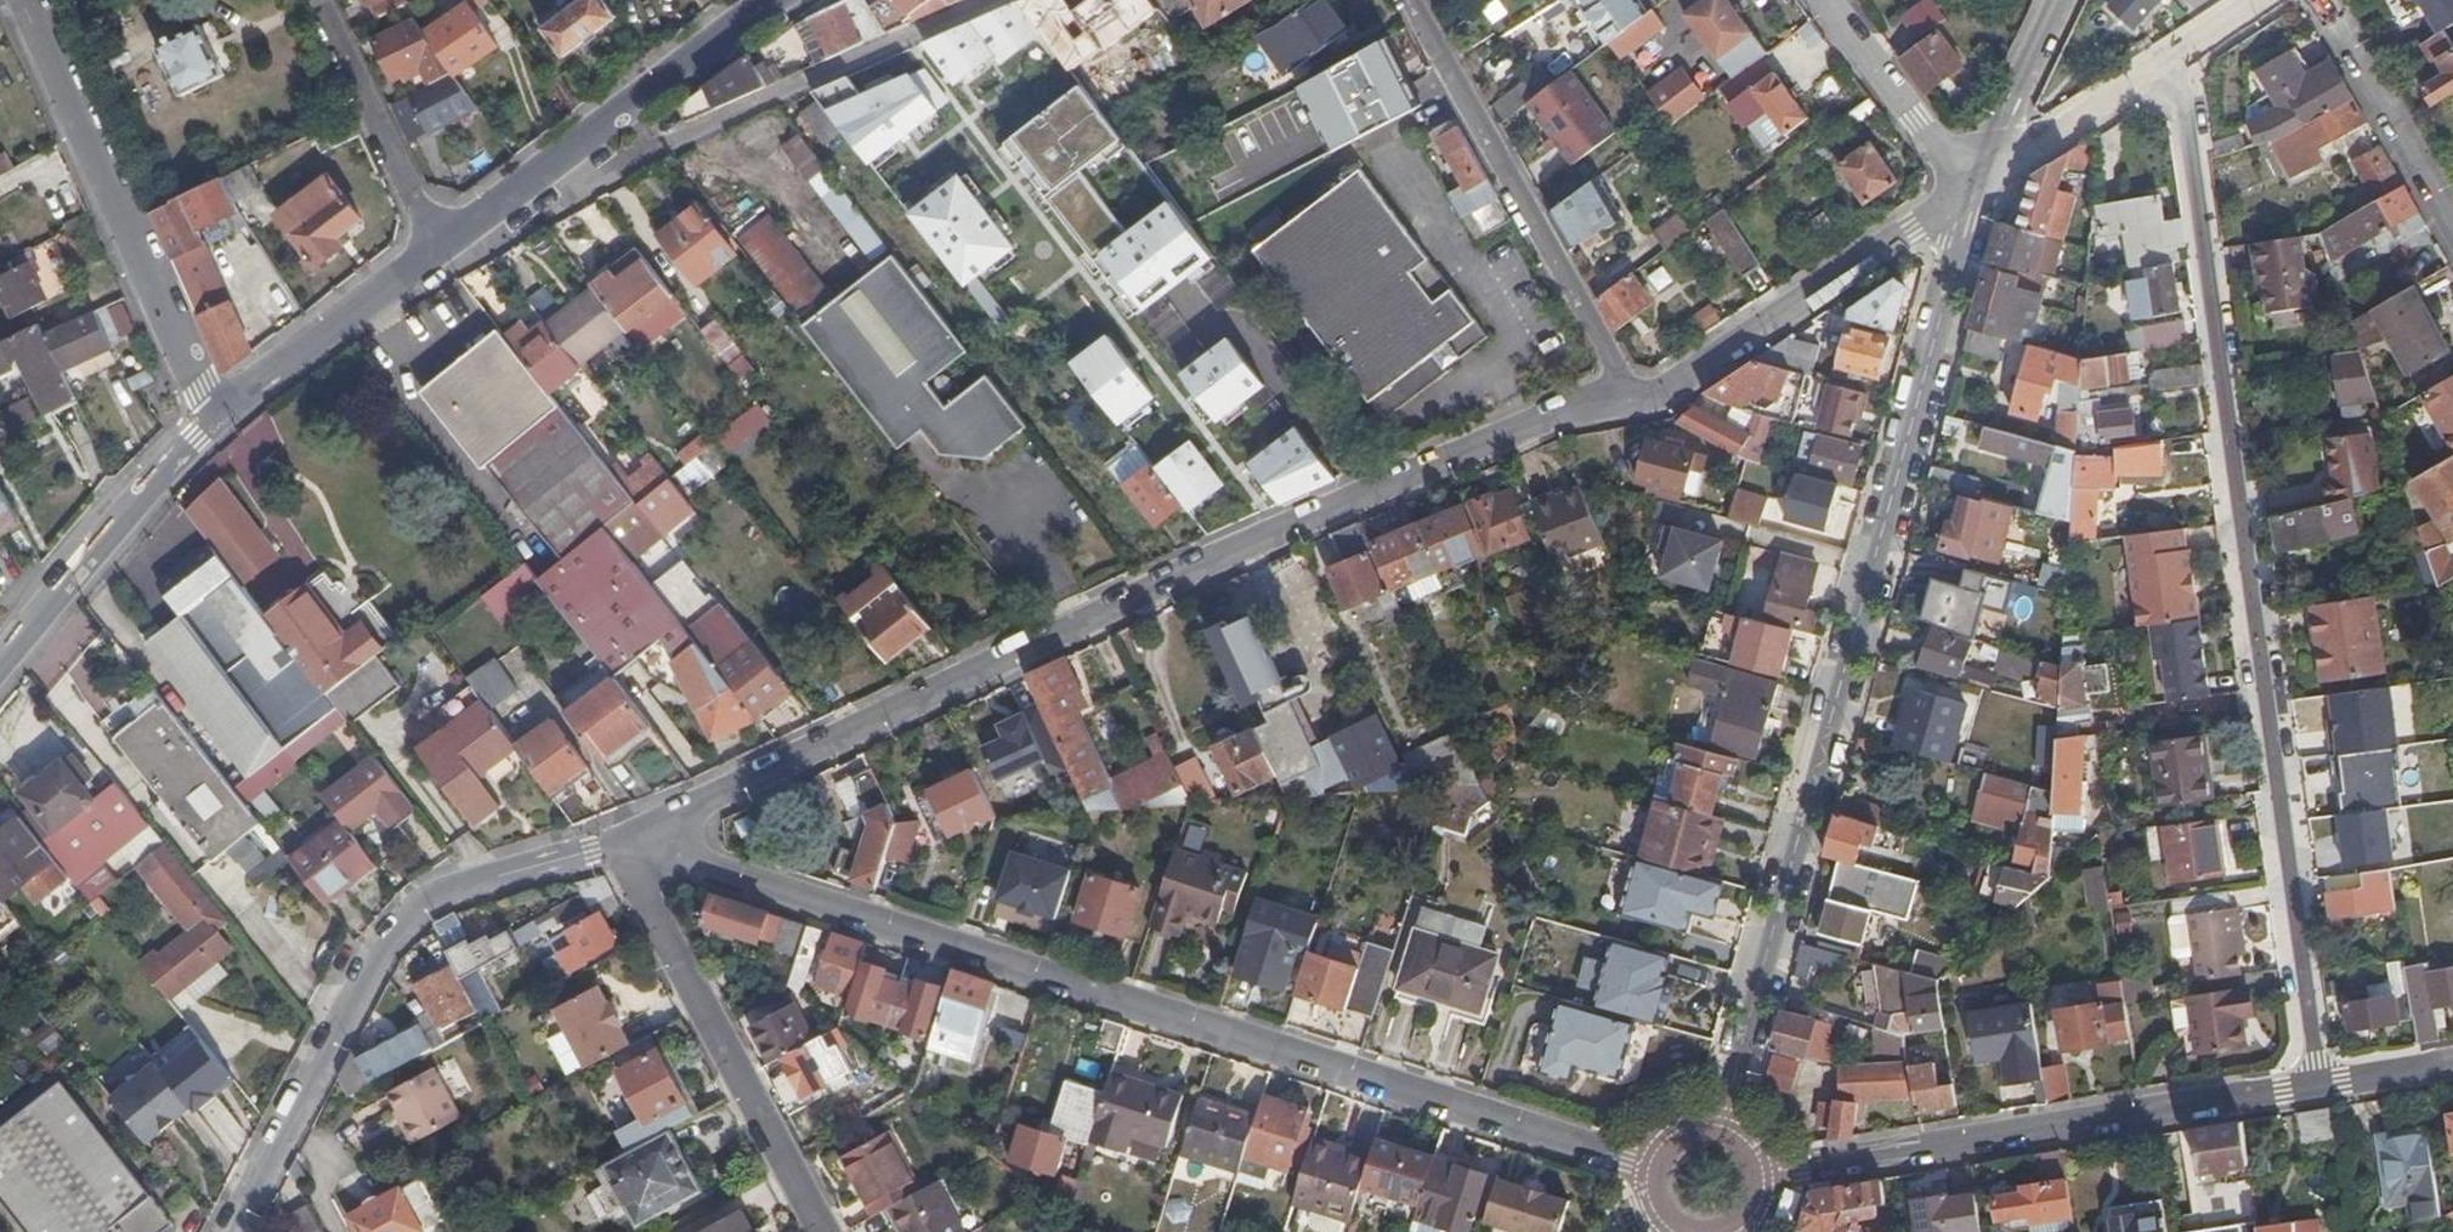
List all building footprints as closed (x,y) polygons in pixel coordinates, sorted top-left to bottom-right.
[(374,17),(393,8),(402,3),(407,2),(406,0),(366,0),(374,17)] [(455,75),(497,43),(473,11),(488,1),(487,0),(466,0),(468,3),(424,35),(450,70),(455,75)] [(615,15),(603,0),(574,0),(539,26),(561,56),(615,15)] [(814,65),(884,34),(867,6),(863,0),(843,0),(795,25),(814,65)] [(884,34),(886,31),(907,15),(897,0),(877,0),(867,6),(884,34)] [(907,15),(928,0),(897,0),(907,15)] [(1091,12),(1113,63),(1133,55),(1152,47),(1132,0),(1120,0),(1091,12)] [(1152,47),(1133,55),(1137,65),(1186,45),(1151,0),(1132,0),(1152,47)] [(1208,28),(1224,18),(1249,3),(1253,1),(1254,0),(1191,0),(1208,28)] [(1326,0),(1315,0),(1281,25),(1308,61),(1348,31),(1326,0)] [(1458,51),(1526,5),(1522,0),(1485,0),(1445,30),(1458,51)] [(1585,6),(1581,9),(1597,32),(1600,29),(1607,39),(1624,27),(1607,0),(1581,0),(1585,6)] [(1624,27),(1648,9),(1641,0),(1607,0),(1624,27)] [(1761,52),(1765,49),(1730,0),(1697,0),(1684,9),(1731,75),(1761,52)] [(1946,18),(1931,0),(1923,0),(1899,17),(1916,39),(1946,18)] [(2109,8),(2138,33),(2168,0),(2116,0),(2109,8)] [(2452,24),(2452,0),(2421,0),(2440,32),(2445,29),(2452,24)] [(426,83),(450,70),(424,35),(402,3),(393,8),(403,23),(373,39),(390,76),(416,63),(426,83)] [(952,32),(925,44),(941,63),(958,86),(980,69),(990,61),(1007,83),(1013,78),(1004,66),(1037,40),(1054,62),(1061,57),(1060,55),(1019,3),(987,17),(952,32)] [(1256,16),(1249,3),(1224,18),(1231,30),(1256,16)] [(1624,27),(1607,39),(1620,55),(1665,21),(1654,5),(1648,9),(1624,27)] [(210,18),(154,44),(178,93),(233,67),(210,18)] [(1281,25),(1251,40),(1287,76),(1308,61),(1281,25)] [(1401,29),(1298,82),(1337,155),(1439,102),(1401,29)] [(2445,29),(2440,32),(2423,42),(2442,75),(2425,85),(2435,103),(2452,92),(2452,42),(2445,29)] [(1897,53),(1932,101),(1969,74),(1940,33),(1916,50),(1911,43),(1897,53)] [(2273,93),(2312,71),(2299,47),(2259,70),(2273,93)] [(1156,61),(1162,79),(1196,68),(1190,50),(1156,61)] [(746,52),(674,105),(682,121),(774,83),(762,60),(754,65),(746,52)] [(1731,75),(1723,81),(1749,116),(1765,105),(1783,130),(1807,114),(1761,52),(1731,75)] [(1203,63),(1210,78),(1227,70),(1231,68),(1223,53),(1203,63)] [(2354,95),(2334,59),(2312,71),(2273,93),(2274,95),(2287,87),(2298,106),(2277,116),(2284,135),(2354,95)] [(1681,66),(1647,90),(1670,121),(1703,96),(1681,66)] [(1533,95),(1525,101),(1571,163),(1613,132),(1567,69),(1558,76),(1533,95)] [(426,83),(398,96),(415,133),(468,104),(455,75),(450,70),(426,83)] [(847,78),(813,92),(822,104),(869,164),(949,101),(925,70),(863,98),(847,78)] [(1488,105),(1497,121),(1525,101),(1533,95),(1522,80),(1488,105)] [(1084,86),(1009,145),(1141,315),(1216,256),(1187,218),(1145,165),(1105,114),(1084,86)] [(813,92),(796,99),(803,112),(822,104),(813,92)] [(1876,106),(1867,95),(1840,115),(1849,127),(1876,106)] [(2318,147),(2368,120),(2354,95),(2284,135),(2276,140),(2295,175),(2325,159),(2318,147)] [(1765,105),(1749,116),(1768,142),(1783,130),(1765,105)] [(2251,146),(2284,135),(2277,116),(2261,122),(2245,128),(2251,146)] [(1456,120),(1435,130),(1444,146),(1464,134),(1461,128),(1456,120)] [(800,133),(783,147),(874,259),(891,245),(800,133)] [(2216,142),(2218,156),(2247,147),(2243,133),(2216,142)] [(1464,134),(1444,146),(1453,163),(1446,166),(1450,173),(1458,170),(1466,185),(1470,191),(1489,180),(1473,151),(1464,134)] [(2091,153),(2092,136),(2041,167),(2033,173),(2032,178),(2031,177),(2008,223),(2061,240),(2070,210),(2067,209),(2070,194),(2058,190),(2065,166),(2084,167),(2091,153)] [(1870,142),(1839,163),(1865,202),(1897,180),(1870,142)] [(2379,201),(2405,185),(2384,147),(2356,163),(2371,189),(2379,201)] [(12,167),(2,150),(0,152),(0,174),(12,167)] [(249,162),(215,177),(229,197),(258,183),(249,162)] [(1256,251),(1387,421),(1451,372),(1449,369),(1491,337),(1362,171),(1287,228),(1277,215),(1253,233),(1263,246),(1256,251)] [(906,211),(962,281),(1003,334),(1010,328),(968,276),(1009,244),(954,174),(906,211)] [(336,237),(345,230),(359,219),(327,175),(275,214),(314,266),(343,245),(336,237)] [(1548,212),(1567,245),(1620,219),(1598,175),(1548,212)] [(147,209),(217,372),(239,356),(192,248),(185,231),(235,208),(229,197),(215,177),(147,209)] [(1463,218),(1499,197),(1493,185),(1489,180),(1470,191),(1453,201),(1463,218)] [(2414,225),(2425,219),(2405,185),(2379,201),(2362,211),(2322,234),(2337,281),(2368,265),(2358,246),(2409,217),(2414,225)] [(2362,211),(2379,201),(2371,189),(2355,198),(2362,211)] [(2187,245),(2183,222),(2165,224),(2159,197),(2099,205),(2103,234),(2126,231),(2134,278),(2149,275),(2148,268),(2174,262),(2180,261),(2178,246),(2187,245)] [(1484,235),(1512,219),(1500,199),(1464,219),(1475,239),(1484,235)] [(699,205),(660,234),(698,283),(736,254),(699,205)] [(1737,231),(1719,206),(1704,218),(1722,243),(1737,231)] [(1661,250),(1692,228),(1679,211),(1649,235),(1661,250)] [(770,214),(739,238),(799,314),(830,290),(770,214)] [(2053,276),(2061,240),(2008,223),(1999,220),(1989,261),(2053,276)] [(352,239),(345,230),(336,237),(343,245),(352,239)] [(1754,256),(1737,231),(1722,243),(1738,267),(1754,256)] [(2303,237),(2255,243),(2259,272),(2265,271),(2267,285),(2272,313),(2322,306),(2317,275),(2308,268),(2303,237)] [(594,286),(595,287),(626,328),(644,350),(690,315),(635,244),(610,265),(614,270),(594,286)] [(989,374),(948,406),(930,382),(970,350),(895,254),(803,326),(900,448),(923,430),(940,453),(988,459),(1029,426),(989,374)] [(29,260),(35,271),(42,266),(37,256),(29,260)] [(35,271),(29,260),(0,276),(0,286),(16,316),(49,298),(35,271)] [(2149,275),(2134,278),(2131,278),(2137,320),(2183,311),(2174,262),(2148,268),(2149,275)] [(2043,283),(1986,268),(1971,327),(2001,335),(2028,342),(2032,325),(2042,327),(2045,318),(2035,315),(2043,283)] [(2265,271),(2259,272),(2261,286),(2267,285),(2265,271)] [(1597,298),(1613,328),(1651,301),(1632,272),(1597,298)] [(1850,317),(1894,329),(1907,287),(1897,279),(1852,308),(1850,317)] [(2450,352),(2413,286),(2375,308),(2412,373),(2450,352)] [(548,324),(581,365),(624,332),(626,328),(595,287),(548,324)] [(1703,332),(1724,320),(1713,302),(1692,315),(1703,332)] [(60,314),(43,323),(47,332),(76,318),(70,306),(59,312),(60,314)] [(115,346),(98,308),(96,309),(113,346),(115,346)] [(96,309),(76,318),(47,332),(65,368),(113,346),(96,309)] [(2362,352),(2336,355),(2344,419),(2364,415),(2362,402),(2378,400),(2363,356),(2369,354),(2367,348),(2385,340),(2371,310),(2351,322),(2362,352)] [(717,320),(703,331),(730,366),(744,354),(717,320)] [(514,345),(551,391),(582,367),(581,365),(548,324),(545,321),(514,345)] [(48,375),(65,368),(47,332),(43,323),(42,322),(0,343),(0,365),(35,348),(48,375)] [(2128,331),(2130,351),(2140,350),(2188,344),(2185,323),(2128,331)] [(431,390),(564,560),(606,526),(636,500),(637,499),(629,489),(551,391),(514,345),(499,327),(497,329),(501,335),(431,390)] [(1889,337),(1850,327),(1839,366),(1878,376),(1889,337)] [(2001,335),(1971,327),(1965,350),(1995,356),(2001,335)] [(1232,336),(1186,373),(1221,418),(1267,382),(1232,336)] [(1805,374),(1812,375),(1820,345),(1788,336),(1753,359),(1805,374)] [(1156,396),(1109,337),(1073,365),(1120,424),(1129,436),(1135,431),(1126,419),(1156,396)] [(2045,347),(2051,349),(2053,340),(2047,338),(2045,347)] [(2081,383),(2082,357),(2051,349),(2045,347),(2031,343),(2012,410),(2039,417),(2047,388),(2052,389),(2057,376),(2063,377),(2081,383)] [(114,347),(113,346),(65,368),(67,370),(114,347)] [(2130,351),(2082,357),(2081,383),(2081,388),(2131,382),(2129,367),(2141,365),(2140,350),(2130,351)] [(754,368),(744,354),(730,366),(740,379),(754,368)] [(1753,359),(1703,393),(1730,403),(1762,382),(1784,388),(1778,404),(1757,398),(1754,403),(1749,402),(1747,408),(1756,410),(1774,415),(1794,421),(1805,374),(1753,359)] [(2205,383),(2203,367),(2159,373),(2150,382),(2151,390),(2205,383)] [(56,410),(80,399),(67,370),(65,368),(48,375),(41,379),(56,410)] [(156,382),(151,370),(130,378),(136,391),(156,382)] [(2429,390),(2452,430),(2452,376),(2429,390)] [(1818,427),(1848,436),(1856,410),(1861,411),(1866,392),(1829,382),(1818,427)] [(2081,388),(2081,383),(2064,385),(2063,395),(2062,396),(2057,445),(2076,450),(2077,449),(2080,400),(2081,388)] [(2101,397),(2080,400),(2077,449),(2098,446),(2098,441),(2137,436),(2134,411),(2129,411),(2128,403),(2102,406),(2101,397)] [(31,398),(4,410),(13,429),(40,416),(31,398)] [(713,439),(716,443),(726,455),(770,418),(758,403),(713,439)] [(1693,406),(1676,422),(1746,458),(1760,462),(1767,440),(1774,415),(1756,410),(1746,431),(1693,406)] [(1958,411),(1949,409),(1947,415),(1956,417),(1958,411)] [(1774,415),(1767,440),(1775,442),(1780,426),(1792,429),(1794,421),(1774,415)] [(1951,434),(1956,417),(1947,415),(1942,431),(1951,434)] [(246,468),(285,442),(268,416),(229,442),(246,468)] [(733,464),(734,467),(779,430),(770,418),(726,455),(733,464)] [(1326,484),(1342,477),(1299,423),(1253,459),(1286,501),(1308,492),(1326,484)] [(1095,424),(1082,433),(1102,458),(1115,449),(1095,424)] [(2076,450),(2057,445),(1988,426),(1983,442),(2041,458),(2049,470),(2037,510),(2071,517),(2075,454),(2076,450)] [(1851,462),(1855,444),(1808,431),(1798,467),(1852,483),(1857,464),(1851,462)] [(2249,432),(2250,439),(2258,438),(2257,431),(2249,432)] [(2324,478),(2327,502),(2376,491),(2372,477),(2384,474),(2370,431),(2328,437),(2333,477),(2324,478)] [(680,454),(688,465),(700,455),(716,443),(713,439),(708,433),(680,454)] [(1639,480),(1651,483),(1681,490),(1683,491),(1694,451),(1650,439),(1639,480)] [(1767,440),(1760,462),(1769,464),(1775,442),(1767,440)] [(2077,449),(2076,450),(2075,454),(2115,455),(2132,457),(2130,442),(2098,446),(2077,449)] [(716,443),(700,455),(716,476),(733,464),(726,455),(716,443)] [(1134,443),(1107,464),(1124,486),(1151,465),(1134,443)] [(1862,446),(1855,444),(1851,462),(1857,464),(1862,446)] [(625,484),(629,489),(637,499),(640,502),(656,490),(671,477),(660,463),(657,460),(656,458),(649,450),(640,458),(647,466),(633,477),(620,461),(612,468),(625,484)] [(1708,455),(1694,451),(1683,491),(1698,495),(1708,455)] [(666,453),(657,460),(660,463),(671,477),(676,473),(679,471),(666,453)] [(1200,453),(1165,481),(1183,505),(1191,515),(1226,486),(1200,453)] [(2115,455),(2075,454),(2071,517),(2070,542),(2094,539),(2097,500),(2098,487),(2104,487),(2114,488),(2115,455)] [(716,476),(700,455),(688,465),(679,471),(676,473),(692,494),(716,476)] [(2409,493),(2421,488),(2452,539),(2452,457),(2410,483),(2406,484),(2409,493)] [(1151,465),(1124,486),(1155,526),(1166,519),(1171,523),(1182,514),(1180,508),(1183,505),(1165,481),(1151,465)] [(1979,478),(1933,467),(1929,483),(1963,491),(1975,495),(1979,478)] [(1827,530),(1839,483),(1798,472),(1785,519),(1827,530)] [(23,522),(0,480),(0,534),(23,522)] [(187,513),(211,544),(242,584),(277,556),(218,482),(187,513)] [(1651,483),(1648,495),(1678,504),(1681,490),(1651,483)] [(1538,518),(1555,561),(1604,542),(1580,487),(1557,497),(1555,494),(1531,503),(1538,518)] [(1509,488),(1491,495),(1494,502),(1512,495),(1509,488)] [(1751,523),(1761,525),(1768,498),(1738,490),(1730,517),(1751,523)] [(1982,496),(1975,495),(1963,491),(1962,498),(1981,503),(1982,496)] [(1491,495),(1468,505),(1487,553),(1499,548),(1505,545),(1529,536),(1523,524),(1516,505),(1512,495),(1494,502),(1491,495)] [(2001,554),(2013,504),(1982,496),(1981,503),(1962,498),(1955,523),(1948,521),(1942,548),(1991,560),(2001,554)] [(2327,502),(2272,515),(2280,549),(2334,538),(2339,541),(2357,538),(2359,531),(2361,531),(2356,511),(2353,497),(2327,502)] [(1531,503),(1530,499),(1516,505),(1523,524),(1538,518),(1531,503)] [(663,533),(636,500),(606,526),(632,559),(663,533)] [(1462,506),(1418,524),(1436,570),(1482,552),(1462,506)] [(2356,511),(2361,531),(2367,530),(2361,509),(2356,511)] [(2441,586),(2452,579),(2452,558),(2451,560),(2435,520),(2420,525),(2431,556),(2441,586)] [(2415,561),(2431,556),(2420,525),(2419,523),(2404,527),(2415,561)] [(1357,524),(1331,534),(1344,562),(1328,568),(1344,607),(1376,594),(1387,618),(1400,612),(1389,589),(1383,592),(1366,552),(1370,551),(1357,524)] [(1436,570),(1418,524),(1373,543),(1401,610),(1446,592),(1436,570)] [(1682,538),(1677,528),(1669,525),(1662,549),(1671,552),(1664,576),(1711,589),(1724,541),(1708,536),(1705,538),(1704,544),(1682,538)] [(564,560),(540,580),(582,634),(596,651),(600,657),(615,676),(637,658),(654,677),(677,659),(715,735),(757,715),(755,712),(719,667),(693,635),(644,574),(632,559),(606,526),(564,560)] [(1708,536),(1677,528),(1682,538),(1704,544),(1705,538),(1708,536)] [(2185,528),(2126,535),(2128,551),(2136,557),(2140,596),(2135,604),(2138,627),(2153,625),(2201,618),(2192,550),(2188,550),(2185,528)] [(675,549),(663,533),(632,559),(644,574),(675,549)] [(211,544),(157,586),(181,616),(284,749),(337,707),(327,694),(267,617),(242,584),(211,544)] [(1505,545),(1499,548),(1503,560),(1509,557),(1505,545)] [(1791,628),(1812,633),(1816,614),(1805,611),(1819,558),(1783,548),(1766,613),(1784,618),(1782,625),(1791,628)] [(2136,557),(2128,551),(2135,604),(2140,596),(2136,557)] [(2005,611),(2013,578),(1966,566),(1962,584),(1933,577),(1922,619),(1976,640),(1984,606),(2005,611)] [(901,588),(887,569),(842,604),(857,622),(901,588)] [(307,588),(267,617),(327,694),(378,657),(385,652),(400,641),(370,601),(356,612),(325,574),(307,588)] [(1195,599),(1212,634),(1250,616),(1232,581),(1195,599)] [(500,582),(480,598),(507,633),(526,618),(500,582)] [(857,622),(887,660),(931,627),(901,588),(857,622)] [(2375,595),(2313,604),(2324,678),(2386,670),(2375,595)] [(719,667),(751,641),(725,609),(693,635),(719,667)] [(1713,610),(1702,653),(1779,674),(1791,628),(1782,625),(1727,613),(1713,610)] [(146,643),(249,776),(284,749),(181,616),(146,643)] [(1255,728),(1277,774),(1288,796),(1360,791),(1417,787),(1405,762),(1398,765),(1375,716),(1313,747),(1250,616),(1212,634),(1210,635),(1255,728)] [(2211,697),(2201,618),(2153,625),(2158,658),(2166,657),(2172,702),(2211,697)] [(1920,664),(1978,679),(1980,672),(1963,667),(1972,645),(1935,631),(1920,664)] [(587,658),(596,651),(582,634),(573,641),(587,658)] [(2080,635),(2064,637),(2063,637),(2062,665),(2060,703),(2059,709),(2059,725),(2058,739),(2080,735),(2078,722),(2094,720),(2091,695),(2112,692),(2108,664),(2083,667),(2083,666),(2084,661),(2084,657),(2081,652),(2080,635)] [(751,641),(719,667),(755,712),(768,702),(771,706),(790,690),(751,641)] [(2060,703),(2062,665),(2002,651),(1986,645),(1983,653),(1999,660),(1996,670),(2022,677),(2023,672),(2044,678),(2039,697),(2060,703)] [(327,694),(337,707),(345,718),(350,725),(402,687),(378,657),(327,694)] [(556,698),(604,761),(653,725),(615,676),(600,657),(595,660),(599,666),(556,698)] [(1188,803),(1171,769),(1130,684),(1114,692),(1145,759),(1146,762),(1103,783),(1070,713),(1077,710),(1085,706),(1063,657),(1026,675),(1067,760),(1087,802),(1090,810),(1188,803)] [(495,658),(467,678),(483,701),(488,707),(516,687),(495,658)] [(1687,686),(1710,692),(1725,696),(1711,744),(1757,756),(1776,683),(1694,661),(1687,686)] [(1980,672),(1978,679),(1990,683),(1992,676),(1980,672)] [(1900,748),(1951,762),(1967,703),(1912,688),(1906,710),(1909,711),(1900,748)] [(2345,805),(2405,804),(2402,689),(2335,691),(2338,775),(2317,776),(2317,789),(2345,789),(2345,805)] [(768,702),(755,712),(757,715),(760,720),(793,694),(790,690),(771,706),(768,702)] [(1725,696),(1710,692),(1701,726),(1698,725),(1695,740),(1711,744),(1725,696)] [(255,885),(289,859),(245,802),(234,788),(162,698),(112,735),(211,859),(226,847),(255,885)] [(479,776),(518,748),(515,743),(488,707),(483,701),(418,748),(474,824),(500,805),(479,776)] [(1498,718),(1505,735),(1510,746),(1519,736),(1504,704),(1494,709),(1498,718)] [(1545,705),(1530,724),(1562,732),(1567,711),(1545,705)] [(284,749),(293,760),(345,718),(337,707),(284,749)] [(1481,726),(1498,718),(1494,709),(1477,716),(1481,726)] [(1146,762),(1145,759),(1108,777),(1077,710),(1070,713),(1103,783),(1146,762)] [(1010,736),(982,748),(997,781),(1044,760),(1025,716),(1005,725),(1010,736)] [(551,717),(515,743),(518,748),(550,792),(587,765),(551,717)] [(2056,760),(2058,739),(2059,725),(2048,724),(2045,761),(2056,760)] [(1236,791),(1277,774),(1255,728),(1237,737),(1234,732),(1228,730),(1215,736),(1214,743),(1236,791)] [(1405,762),(1417,787),(1448,785),(1482,783),(1481,782),(1459,734),(1404,759),(1405,762)] [(1480,765),(1486,776),(1503,756),(1510,746),(1505,735),(1480,765)] [(1872,740),(1860,735),(1857,745),(1870,748),(1872,740)] [(2084,735),(2080,735),(2058,739),(2056,760),(2054,791),(2051,831),(2083,833),(2085,832),(2089,763),(2083,762),(2084,735)] [(2153,743),(2162,806),(2211,800),(2205,760),(2209,759),(2206,735),(2153,743)] [(1679,741),(1674,759),(1674,760),(1682,762),(1671,802),(1712,813),(1718,788),(1722,773),(1730,775),(1733,776),(1738,758),(1679,741)] [(234,788),(245,802),(295,763),(293,760),(284,749),(249,776),(234,788)] [(74,754),(64,762),(85,787),(94,779),(74,754)] [(390,823),(413,806),(401,790),(374,755),(321,796),(340,819),(349,830),(378,808),(390,823)] [(1190,803),(1213,802),(1192,758),(1171,769),(1188,803),(1190,803)] [(1660,773),(1653,797),(1660,800),(1671,802),(1682,762),(1674,760),(1674,759),(1669,758),(1664,774),(1660,773)] [(1071,809),(1087,802),(1067,760),(1051,767),(1071,809)] [(22,817),(71,877),(92,903),(101,895),(138,865),(163,844),(165,843),(117,784),(96,800),(85,787),(64,762),(26,792),(37,806),(22,817)] [(834,873),(876,886),(886,854),(895,825),(895,822),(870,770),(852,778),(868,813),(864,815),(869,826),(864,843),(855,840),(852,851),(841,848),(834,873)] [(986,819),(994,818),(980,789),(970,770),(929,791),(950,834),(963,828),(974,826),(975,820),(986,819)] [(1722,773),(1718,788),(1726,790),(1730,775),(1722,773)] [(819,774),(758,803),(759,820),(796,803),(797,805),(827,790),(819,774)] [(1482,783),(1448,785),(1436,824),(1446,828),(1465,834),(1471,813),(1491,801),(1482,783)] [(2051,847),(2051,831),(2054,791),(2032,784),(2028,802),(1980,789),(1973,817),(2000,824),(2003,814),(2021,819),(2021,822),(2023,822),(2012,869),(2049,876),(2051,847)] [(1838,814),(1885,827),(1889,811),(1879,808),(1879,804),(1843,795),(1838,814)] [(1660,800),(1643,858),(1708,876),(1713,853),(1708,852),(1718,815),(1712,813),(1671,802),(1660,800)] [(2399,811),(2312,813),(2313,867),(2400,864),(2399,811)] [(1883,834),(1885,827),(1838,814),(1827,855),(1840,859),(1857,863),(1862,841),(1874,845),(1877,833),(1883,834)] [(1708,852),(1713,853),(1724,816),(1718,815),(1708,852)] [(4,902),(26,885),(40,901),(71,877),(22,817),(0,834),(0,897),(4,902)] [(2224,874),(2216,817),(2168,823),(2176,882),(2224,874)] [(340,819),(289,859),(324,902),(374,863),(364,850),(349,830),(340,819)] [(895,825),(886,854),(906,861),(918,823),(921,822),(922,819),(907,820),(895,822),(895,825)] [(1446,828),(1436,824),(1433,833),(1443,836),(1446,828)] [(2111,906),(2099,832),(2088,843),(2099,908),(2111,906)] [(156,951),(141,963),(169,999),(185,987),(198,1002),(229,977),(216,961),(232,949),(217,929),(227,921),(163,844),(138,865),(190,930),(159,954),(156,951)] [(2083,848),(2051,847),(2049,876),(2048,878),(2083,848)] [(1203,857),(1175,848),(1163,887),(1150,926),(1179,935),(1187,911),(1219,921),(1224,906),(1229,892),(1240,895),(1248,871),(1219,862),(1203,857)] [(1075,868),(1016,849),(1000,898),(1059,916),(1075,868)] [(1204,851),(1203,857),(1219,862),(1221,856),(1204,851)] [(1863,865),(1891,873),(1894,863),(1865,854),(1863,865)] [(1643,858),(1637,856),(1621,915),(1687,933),(1693,911),(1703,914),(1708,898),(1720,901),(1725,881),(1708,876),(1643,858)] [(1908,920),(1918,880),(1891,873),(1863,865),(1857,863),(1840,859),(1820,932),(1862,944),(1870,910),(1908,920)] [(2418,879),(2415,865),(2389,869),(2392,883),(2418,879)] [(2048,878),(2049,876),(2012,869),(2009,868),(1998,902),(2017,907),(2027,899),(2048,878)] [(2392,883),(2389,869),(2326,877),(2332,918),(2396,909),(2392,883)] [(1125,937),(1145,943),(1150,926),(1163,887),(1143,881),(1140,890),(1092,874),(1077,920),(1125,935),(1125,937)] [(1308,951),(1295,992),(1372,1017),(1380,995),(1411,900),(1365,886),(1358,907),(1354,906),(1344,934),(1368,941),(1364,954),(1359,968),(1326,957),(1308,951)] [(2240,909),(2237,888),(2177,897),(2179,915),(2177,919),(2182,954),(2185,956),(2201,953),(2204,980),(2250,973),(2247,954),(2240,909)] [(558,950),(570,971),(588,962),(586,959),(618,941),(604,916),(622,907),(613,892),(596,901),(601,910),(551,937),(558,950)] [(1229,892),(1224,906),(1236,910),(1240,895),(1229,892)] [(485,962),(509,950),(586,907),(579,893),(478,948),(485,962)] [(92,903),(102,916),(112,908),(101,895),(92,903)] [(1429,896),(1398,996),(1485,1024),(1500,978),(1493,976),(1499,956),(1481,949),(1489,926),(1439,910),(1442,900),(1429,896)] [(12,911),(4,902),(0,897),(0,921),(12,911)] [(799,954),(808,926),(714,897),(705,924),(759,941),(761,937),(774,942),(773,945),(799,954)] [(2031,924),(2027,899),(2017,907),(2020,925),(2031,924)] [(2017,907),(1998,902),(1989,916),(1998,925),(2017,907)] [(1308,951),(1318,921),(1258,903),(1236,974),(1284,989),(1298,948),(1308,951)] [(2246,908),(2240,909),(2247,954),(2253,954),(2246,908)] [(452,912),(436,922),(462,972),(479,962),(452,912)] [(800,995),(822,930),(808,926),(799,954),(788,986),(800,995)] [(848,996),(864,944),(834,935),(817,986),(848,996)] [(1578,968),(1574,984),(1595,989),(1590,1007),(1636,1020),(1663,1027),(1676,977),(1665,974),(1670,954),(1609,937),(1601,964),(1592,960),(1578,968)] [(1842,953),(1803,943),(1798,962),(1817,967),(1827,966),(1836,968),(1838,967),(1842,953)] [(1331,944),(1326,957),(1359,968),(1364,954),(1331,944)] [(1976,968),(1973,948),(1957,963),(1938,979),(1940,996),(1971,990),(1967,969),(1976,968)] [(477,1008),(483,1019),(502,1008),(484,976),(514,959),(509,950),(485,962),(461,976),(477,1008)] [(547,956),(559,978),(570,971),(558,950),(547,956)] [(1938,979),(1957,963),(1919,953),(1913,972),(1938,979)] [(2415,1018),(2407,965),(2405,960),(2390,963),(2393,982),(2370,986),(2372,999),(2347,1003),(2351,1029),(2400,1022),(2400,1021),(2415,1018)] [(1945,1027),(1940,996),(1938,979),(1913,972),(1874,962),(1882,1009),(1894,1013),(1888,1028),(1904,1034),(1945,1027)] [(2440,1040),(2438,1027),(2452,1024),(2448,1005),(2452,1004),(2452,969),(2432,972),(2429,962),(2407,965),(2415,1018),(2420,1043),(2440,1040)] [(168,1000),(169,999),(141,963),(140,964),(168,1000)] [(429,1009),(440,1027),(477,1008),(461,976),(453,963),(416,983),(429,1009)] [(886,1023),(899,985),(882,979),(885,970),(864,963),(848,1014),(869,1021),(870,1019),(886,1023)] [(968,1060),(991,984),(951,971),(927,1046),(968,1060)] [(2148,975),(2122,978),(2124,992),(2151,987),(2148,975)] [(916,990),(899,985),(886,1023),(904,1029),(903,1032),(923,1038),(939,987),(920,981),(916,990)] [(606,1059),(631,1046),(620,1028),(623,1026),(611,1004),(608,1005),(598,987),(555,1010),(587,1069),(606,1059)] [(2151,987),(2124,992),(2125,1002),(2152,998),(2151,987)] [(2252,1045),(2250,1026),(2248,1015),(2254,1014),(2256,1014),(2252,987),(2195,996),(2203,1053),(2252,1045)] [(1619,1079),(1636,1020),(1590,1007),(1560,999),(1539,1073),(1570,1082),(1574,1068),(1619,1079)] [(752,1028),(770,1062),(781,1056),(808,1041),(787,1001),(770,1010),(773,1016),(764,1021),(752,1028)] [(2126,1038),(2131,1037),(2126,1003),(2104,1007),(2103,1006),(2060,1013),(2066,1047),(2115,1040),(2117,1046),(2126,1045),(2126,1038)] [(2044,1067),(2033,1004),(1970,1014),(1978,1062),(1997,1059),(1995,1049),(2003,1048),(2005,1057),(2009,1085),(2045,1079),(2044,1067)] [(420,1023),(433,1046),(445,1039),(440,1027),(429,1009),(416,1016),(420,1023)] [(761,1015),(764,1021),(773,1016),(770,1010),(761,1015)] [(1784,1012),(1773,1050),(1830,1064),(1834,1047),(1822,1043),(1827,1022),(1784,1012)] [(1117,1052),(1125,1027),(1105,1020),(1097,1046),(1117,1052)] [(354,1052),(369,1081),(433,1046),(420,1023),(370,1050),(366,1045),(354,1052)] [(1022,1049),(1027,1034),(1003,1026),(998,1041),(1022,1049)] [(1893,1062),(1909,1059),(1904,1034),(1888,1028),(1878,1026),(1867,1064),(1893,1062)] [(845,1044),(836,1027),(808,1041),(781,1056),(803,1097),(826,1085),(815,1065),(831,1056),(829,1053),(845,1044)] [(695,1114),(651,1035),(631,1046),(606,1059),(614,1073),(620,1070),(647,1118),(622,1131),(631,1148),(671,1126),(695,1114)] [(158,1148),(239,1075),(206,1039),(170,1071),(158,1058),(113,1098),(158,1148)] [(1995,1049),(1997,1059),(2005,1057),(2003,1048),(1995,1049)] [(352,1049),(338,1076),(348,1093),(369,1081),(354,1052),(352,1049)] [(1789,1091),(1797,1063),(1776,1057),(1767,1085),(1789,1091)] [(1917,1112),(1958,1106),(1954,1083),(1940,1084),(1936,1062),(1919,1066),(1918,1058),(1909,1059),(1915,1095),(1917,1112)] [(1825,1140),(1852,1136),(1856,1101),(1867,1098),(1915,1095),(1909,1059),(1893,1062),(1867,1064),(1841,1066),(1844,1100),(1831,1099),(1831,1104),(1817,1103),(1814,1123),(1828,1125),(1825,1140)] [(2049,1104),(2071,1100),(2065,1063),(2044,1067),(2045,1079),(2049,1104)] [(1137,1072),(1113,1064),(1110,1072),(1135,1080),(1137,1072)] [(459,1116),(432,1067),(387,1091),(404,1121),(401,1122),(412,1143),(459,1116)] [(1135,1080),(1110,1072),(1089,1141),(1125,1152),(1131,1135),(1167,1147),(1183,1095),(1135,1080)] [(535,1075),(524,1082),(532,1094),(542,1089),(535,1075)] [(2047,1096),(2045,1080),(2003,1087),(2005,1102),(2047,1096)] [(175,1224),(62,1081),(50,1090),(0,1129),(0,1198),(27,1231),(166,1231),(175,1224)] [(844,1126),(894,1100),(886,1086),(836,1111),(844,1126)] [(1246,1154),(1270,1162),(1286,1168),(1306,1110),(1264,1097),(1246,1154)] [(1180,1153),(1238,1170),(1252,1128),(1233,1122),(1236,1112),(1197,1101),(1180,1153)] [(2333,1108),(2299,1113),(2305,1149),(2339,1144),(2333,1108)] [(2214,1127),(2194,1130),(2201,1171),(2218,1169),(2218,1174),(2233,1171),(2232,1167),(2250,1164),(2244,1122),(2220,1126),(2220,1132),(2214,1132),(2214,1127)] [(1067,1138),(1021,1124),(1010,1158),(1036,1166),(1034,1171),(1042,1173),(1044,1168),(1056,1172),(1067,1138)] [(704,1187),(671,1126),(631,1148),(598,1166),(606,1181),(596,1186),(610,1211),(627,1201),(638,1222),(704,1187)] [(843,1156),(874,1215),(891,1206),(921,1190),(889,1132),(843,1156)] [(2441,1218),(2428,1134),(2384,1142),(2394,1200),(2414,1197),(2419,1228),(2441,1218)] [(1314,1137),(1293,1201),(1313,1208),(1343,1217),(1351,1220),(1363,1183),(1372,1155),(1314,1137)] [(1378,1137),(1372,1155),(1363,1183),(1421,1202),(1436,1156),(1378,1137)] [(2042,1155),(2047,1185),(2024,1188),(2025,1195),(1997,1199),(2000,1220),(2002,1220),(2004,1228),(2012,1231),(2032,1229),(2033,1231),(2065,1231),(2076,1231),(2074,1218),(2064,1161),(2063,1152),(2042,1155)] [(1262,1185),(1270,1162),(1246,1154),(1238,1177),(1262,1185)] [(1421,1202),(1417,1215),(1469,1231),(1487,1174),(1436,1156),(1421,1202)] [(1072,1195),(1077,1177),(1064,1172),(1058,1191),(1072,1195)] [(421,1177),(339,1221),(346,1231),(419,1231),(444,1219),(421,1177)] [(1498,1178),(1485,1221),(1520,1231),(1562,1231),(1572,1202),(1498,1178)] [(1883,1180),(1813,1192),(1800,1231),(1871,1231),(1849,1222),(1878,1217),(1876,1206),(1887,1205),(1883,1180)] [(904,1231),(965,1231),(937,1181),(921,1190),(891,1206),(904,1231)] [(2355,1205),(2368,1202),(2365,1184),(2352,1186),(2355,1205)] [(1045,1199),(1065,1216),(1072,1195),(1058,1191),(1047,1192),(1045,1199)] [(1977,1194),(1949,1199),(1948,1194),(1914,1201),(1919,1231),(1982,1231),(1983,1231),(1977,1194)] [(2163,1200),(2111,1209),(2114,1231),(2168,1231),(2163,1200)] [(307,1202),(288,1213),(299,1231),(324,1231),(307,1202)] [(1313,1208),(1311,1217),(1312,1223),(1314,1228),(1329,1231),(1332,1231),(1336,1230),(1338,1228),(1340,1226),(1343,1217),(1313,1208)] [(742,1210),(702,1231),(754,1231),(742,1210)] [(2442,1217),(2452,1229),(2452,1212),(2442,1217)] [(1068,1218),(1057,1231),(1085,1231),(1068,1218)] [(2259,1220),(2244,1222),(2246,1231),(2261,1231),(2260,1227),(2259,1220)] [(2260,1227),(2261,1231),(2319,1231),(2318,1220),(2260,1227)] [(2244,1222),(2184,1231),(2246,1231),(2244,1222)]
